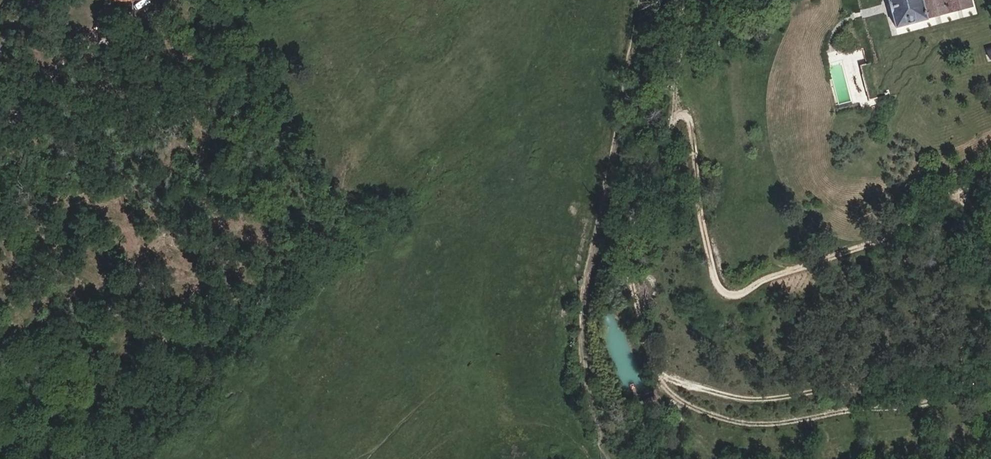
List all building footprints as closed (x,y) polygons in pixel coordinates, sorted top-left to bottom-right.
[(894,28),(926,19),(925,18),(946,13),(970,7),(968,0),(887,0),(894,28)] [(863,72),(861,62),(856,64),(865,98),(870,97),(868,89),(873,87),(869,71),(863,72)] [(600,325),(604,332),(609,329),(605,322),(600,325)]
